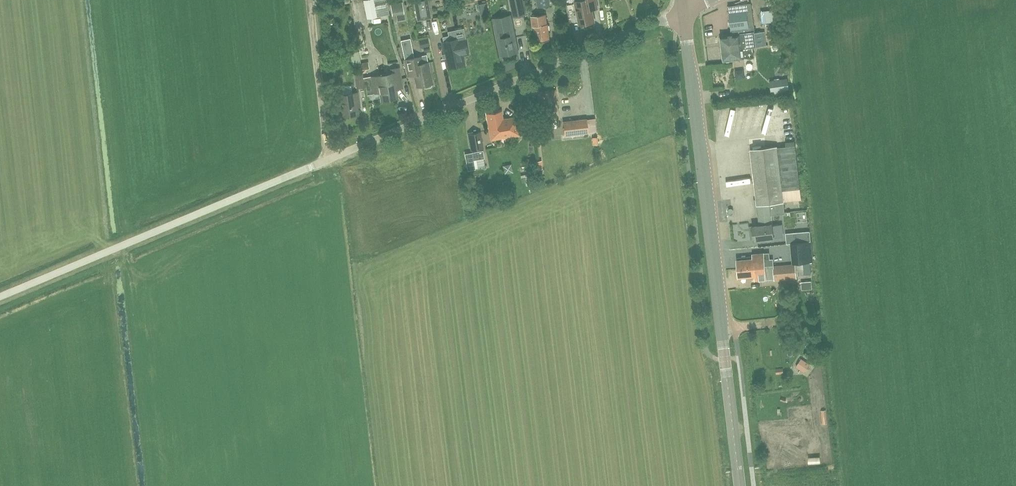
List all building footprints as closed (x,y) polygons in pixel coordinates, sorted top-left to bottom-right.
[(390,14),(387,0),(363,0),(367,18),(390,14)] [(428,0),(413,0),(417,21),(431,18),(428,0)] [(515,17),(526,15),(523,0),(511,0),(515,17)] [(596,0),(582,0),(576,1),(581,25),(595,22),(592,10),(598,8),(596,0)] [(402,2),(390,4),(392,16),(404,14),(402,2)] [(756,46),(754,30),(751,4),(730,6),(729,6),(732,29),(735,29),(735,34),(722,35),(725,60),(744,58),(744,57),(754,56),(753,47),(756,46)] [(549,39),(550,39),(548,24),(546,14),(540,15),(531,16),(533,27),(535,26),(538,41),(543,40),(543,42),(544,43),(549,42),(550,41),(549,39)] [(494,18),(498,39),(502,56),(519,52),(511,15),(494,18)] [(401,38),(409,73),(409,75),(415,74),(417,86),(422,85),(422,87),(423,88),(428,87),(429,85),(428,84),(433,83),(429,62),(416,65),(410,36),(401,38)] [(448,68),(465,64),(461,47),(444,51),(448,68)] [(361,61),(359,51),(351,53),(354,66),(361,65),(361,61)] [(396,89),(403,88),(399,68),(392,69),(392,73),(372,77),(373,87),(380,86),(382,99),(398,96),(396,89)] [(356,88),(365,87),(363,72),(354,73),(356,88)] [(538,92),(541,108),(542,120),(559,118),(558,108),(556,108),(556,106),(555,99),(557,99),(555,89),(538,92)] [(357,106),(360,105),(358,92),(338,95),(341,116),(358,114),(357,106)] [(507,125),(504,126),(501,111),(487,113),(490,130),(492,129),(494,138),(509,136),(507,125)] [(564,121),(566,134),(573,133),(571,120),(564,121)] [(469,134),(472,150),(483,148),(480,132),(469,134)] [(764,218),(771,218),(771,216),(785,214),(782,190),(801,188),(796,145),(777,147),(777,146),(751,149),(757,205),(758,205),(760,219),(764,218)] [(483,152),(464,156),(467,173),(476,172),(474,162),(484,160),(483,152)] [(764,218),(760,219),(760,225),(753,226),(754,240),(755,240),(774,238),(772,223),(772,224),(771,218),(764,218)] [(799,241),(808,240),(811,240),(810,230),(807,230),(798,231),(799,241)] [(792,264),(811,262),(814,262),(812,240),(790,242),(792,264)] [(738,258),(738,260),(737,260),(738,268),(746,267),(746,268),(766,267),(765,260),(770,260),(769,253),(753,254),(753,256),(738,258)] [(810,263),(773,266),(774,280),(797,279),(797,276),(811,275),(810,263)] [(746,267),(738,268),(739,277),(747,276),(754,275),(755,280),(767,279),(766,267),(746,268),(746,267)] [(809,372),(814,364),(805,358),(800,366),(809,372)]
